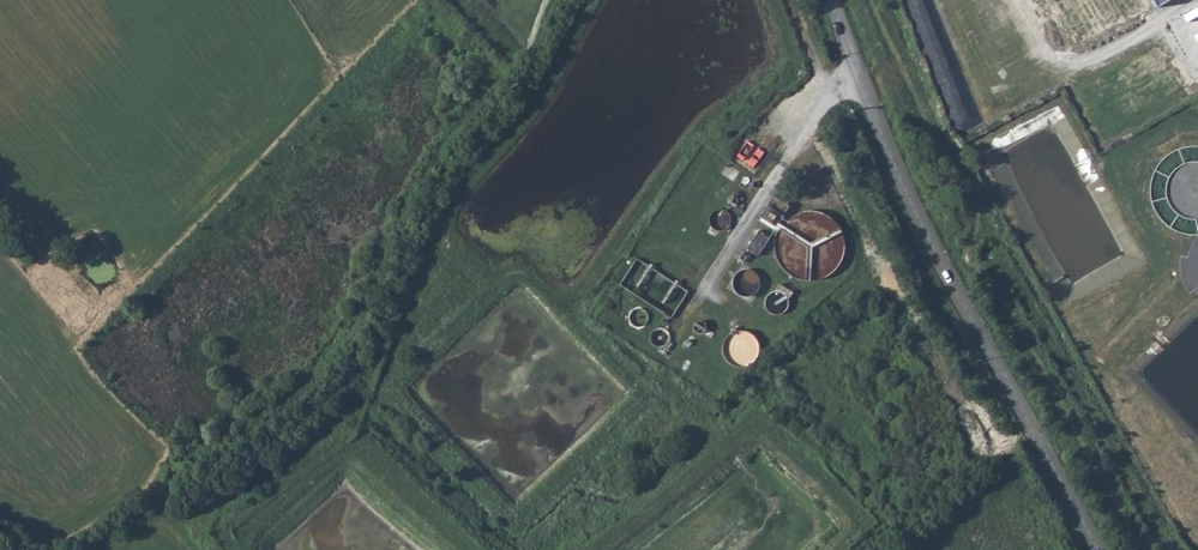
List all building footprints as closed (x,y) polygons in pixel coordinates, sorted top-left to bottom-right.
[(1156,10),(1172,0),(1151,0),(1156,10)] [(763,216),(780,224),(775,255),(789,257),(793,259),(791,272),(800,273),(803,274),(820,277),(828,262),(837,263),(841,255),(846,225),(831,219),(788,211),(791,204),(773,196),(763,216)] [(776,236),(766,230),(752,249),(763,256),(776,236)] [(747,296),(760,275),(745,265),(731,286),(747,296)] [(725,362),(757,365),(760,333),(727,330),(725,362)]
